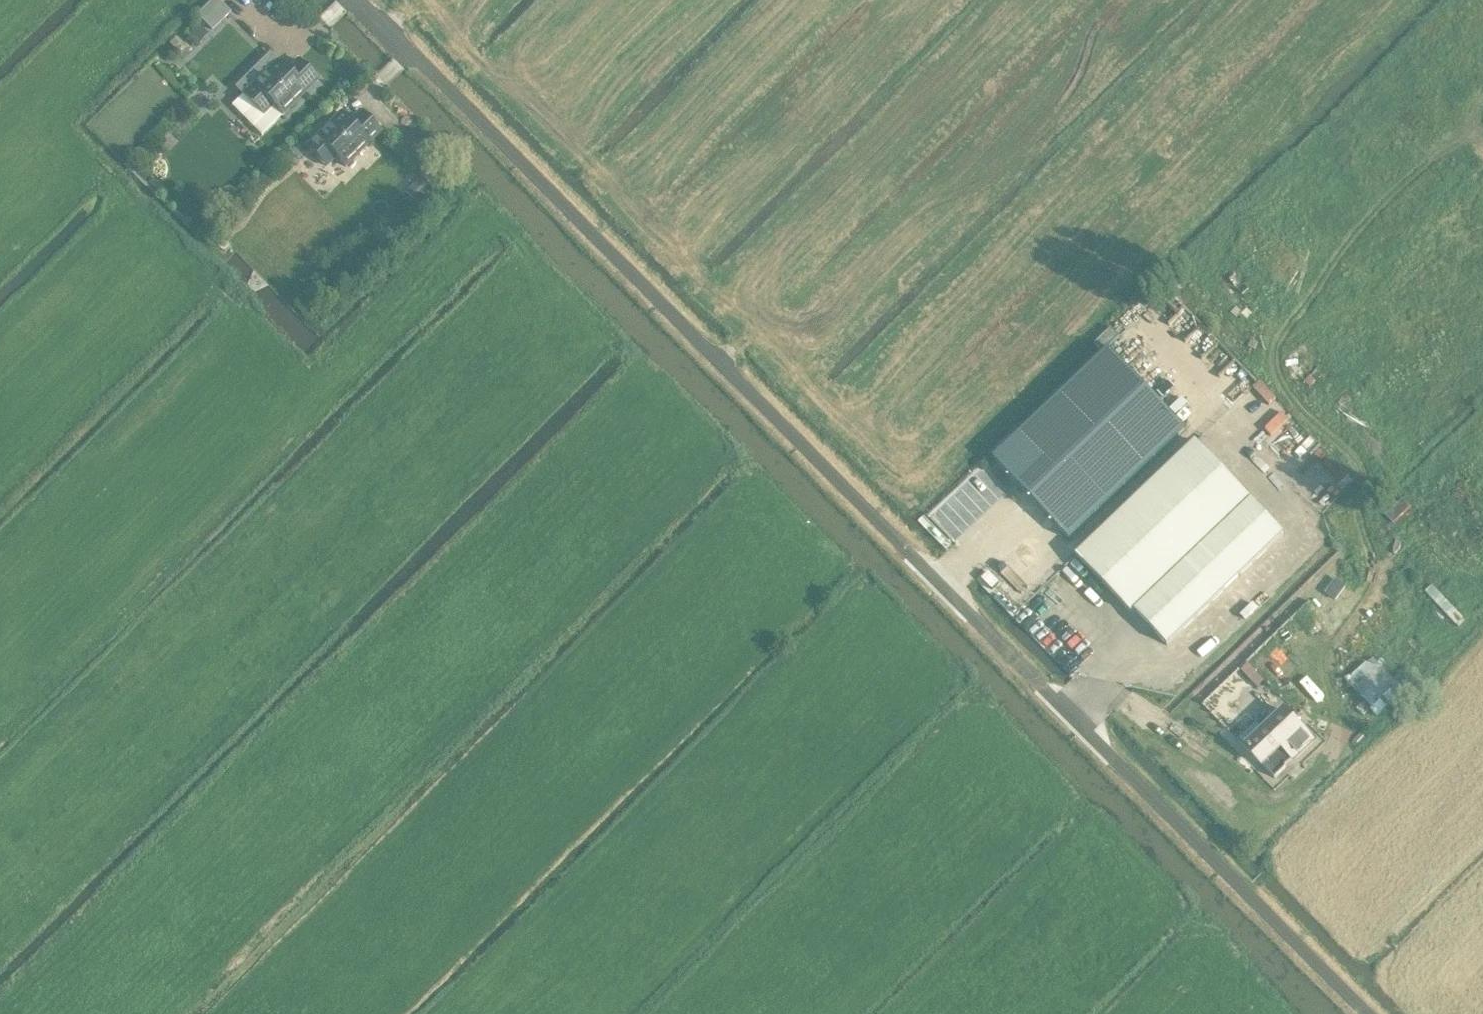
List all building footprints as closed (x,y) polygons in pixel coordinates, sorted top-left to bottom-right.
[(198,16),(213,31),(232,13),(219,0),(214,0),(198,16)] [(282,115),(287,111),(318,80),(297,60),(284,73),(280,69),(282,66),(270,54),(236,87),(263,115),(273,105),(282,115)] [(306,146),(311,151),(326,166),(336,157),(345,167),(381,132),(360,112),(347,125),(343,121),(345,118),(340,112),(306,146)] [(422,176),(406,193),(417,204),(434,187),(422,176)] [(1185,429),(1110,349),(1109,349),(1015,439),(993,459),(1069,539),(1096,514),(1185,429)] [(1167,646),(1208,607),(1285,535),(1197,442),(1077,556),(1131,614),(1134,611),(1167,646)] [(1296,758),(1314,742),(1284,711),(1264,730),(1259,725),(1255,724),(1238,740),(1275,779),(1284,769),(1285,768),(1286,766),(1285,764),(1291,758),(1294,759),(1296,758)]
